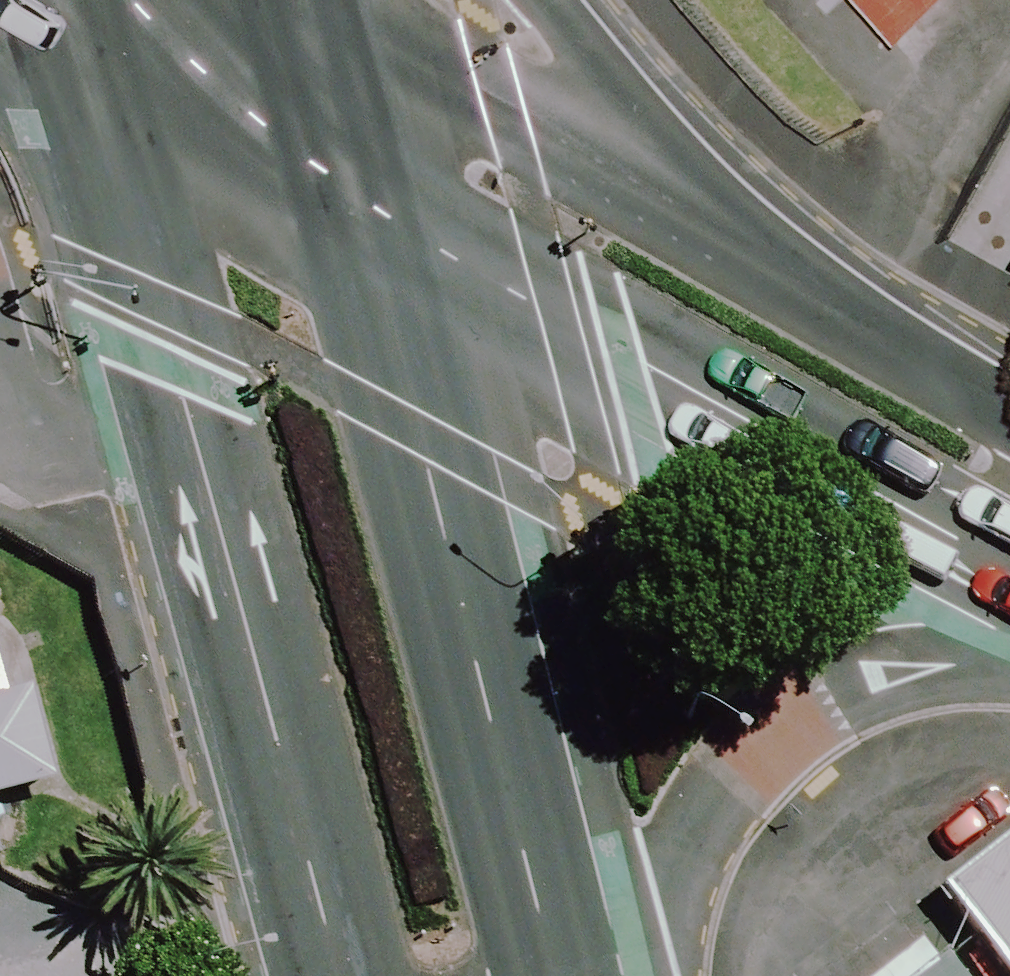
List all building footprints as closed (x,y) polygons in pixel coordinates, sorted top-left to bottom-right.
[(922,38),(962,0),(886,0),(922,38)] [(0,643),(0,801),(65,784),(41,691),(14,698),(0,643)] [(898,881),(968,975),(1009,975),(1009,799),(898,881)]
